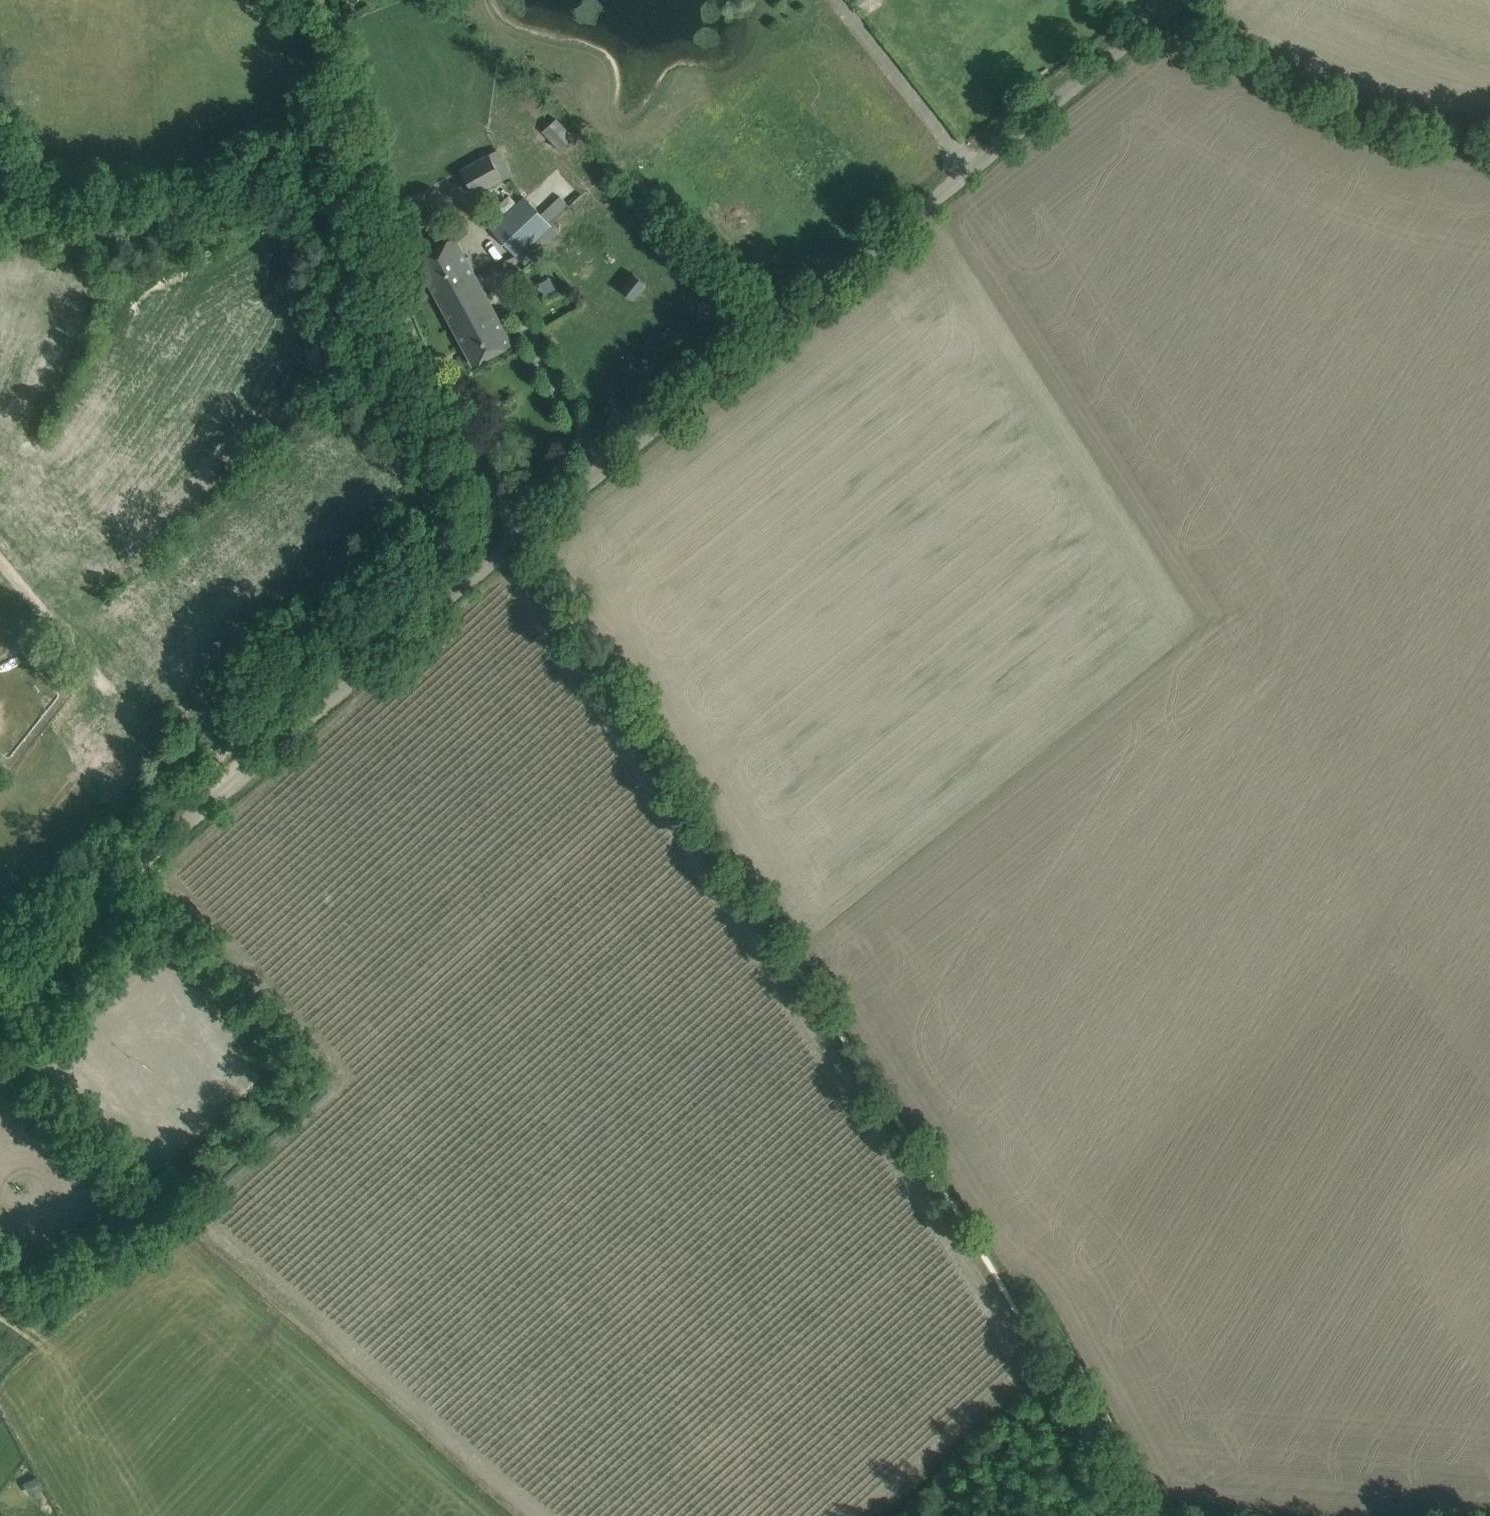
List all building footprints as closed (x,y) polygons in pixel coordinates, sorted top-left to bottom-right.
[(863,10),(886,5),(885,0),(861,0),(863,10)] [(461,170),(475,195),(511,175),(498,150),(461,170)] [(526,198),(493,229),(518,256),(518,255),(525,264),(554,237),(547,228),(570,206),(561,196),(542,215),(526,198)] [(416,258),(437,296),(476,275),(455,237),(416,258)] [(633,300),(645,284),(635,274),(622,290),(633,300)] [(476,275),(437,296),(474,365),(513,344),(476,275)]
